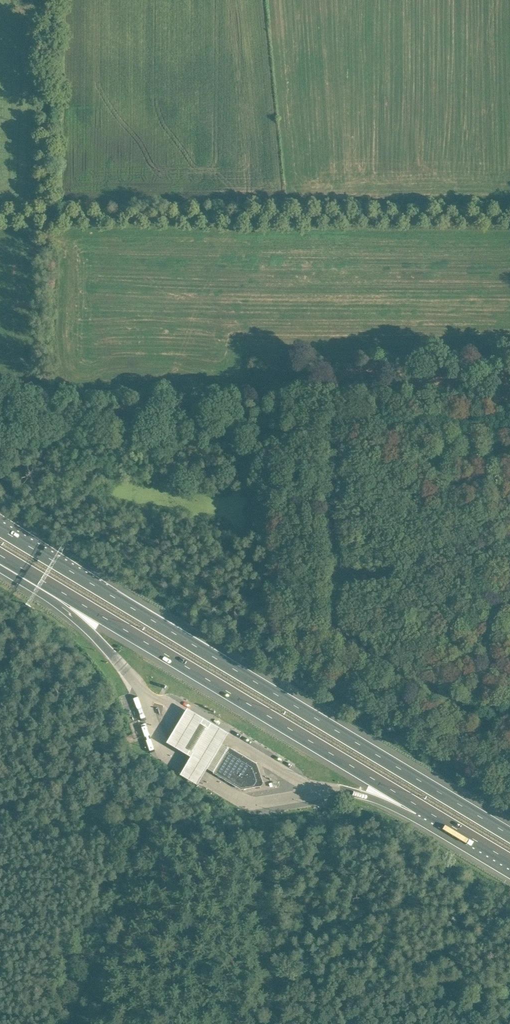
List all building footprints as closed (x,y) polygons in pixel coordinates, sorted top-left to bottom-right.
[(192,758),(180,777),(197,787),(229,734),(187,709),(167,743),(192,758)] [(229,747),(214,773),(241,789),(261,786),(262,786),(263,785),(263,784),(264,783),(263,782),(257,763),(229,747)]
